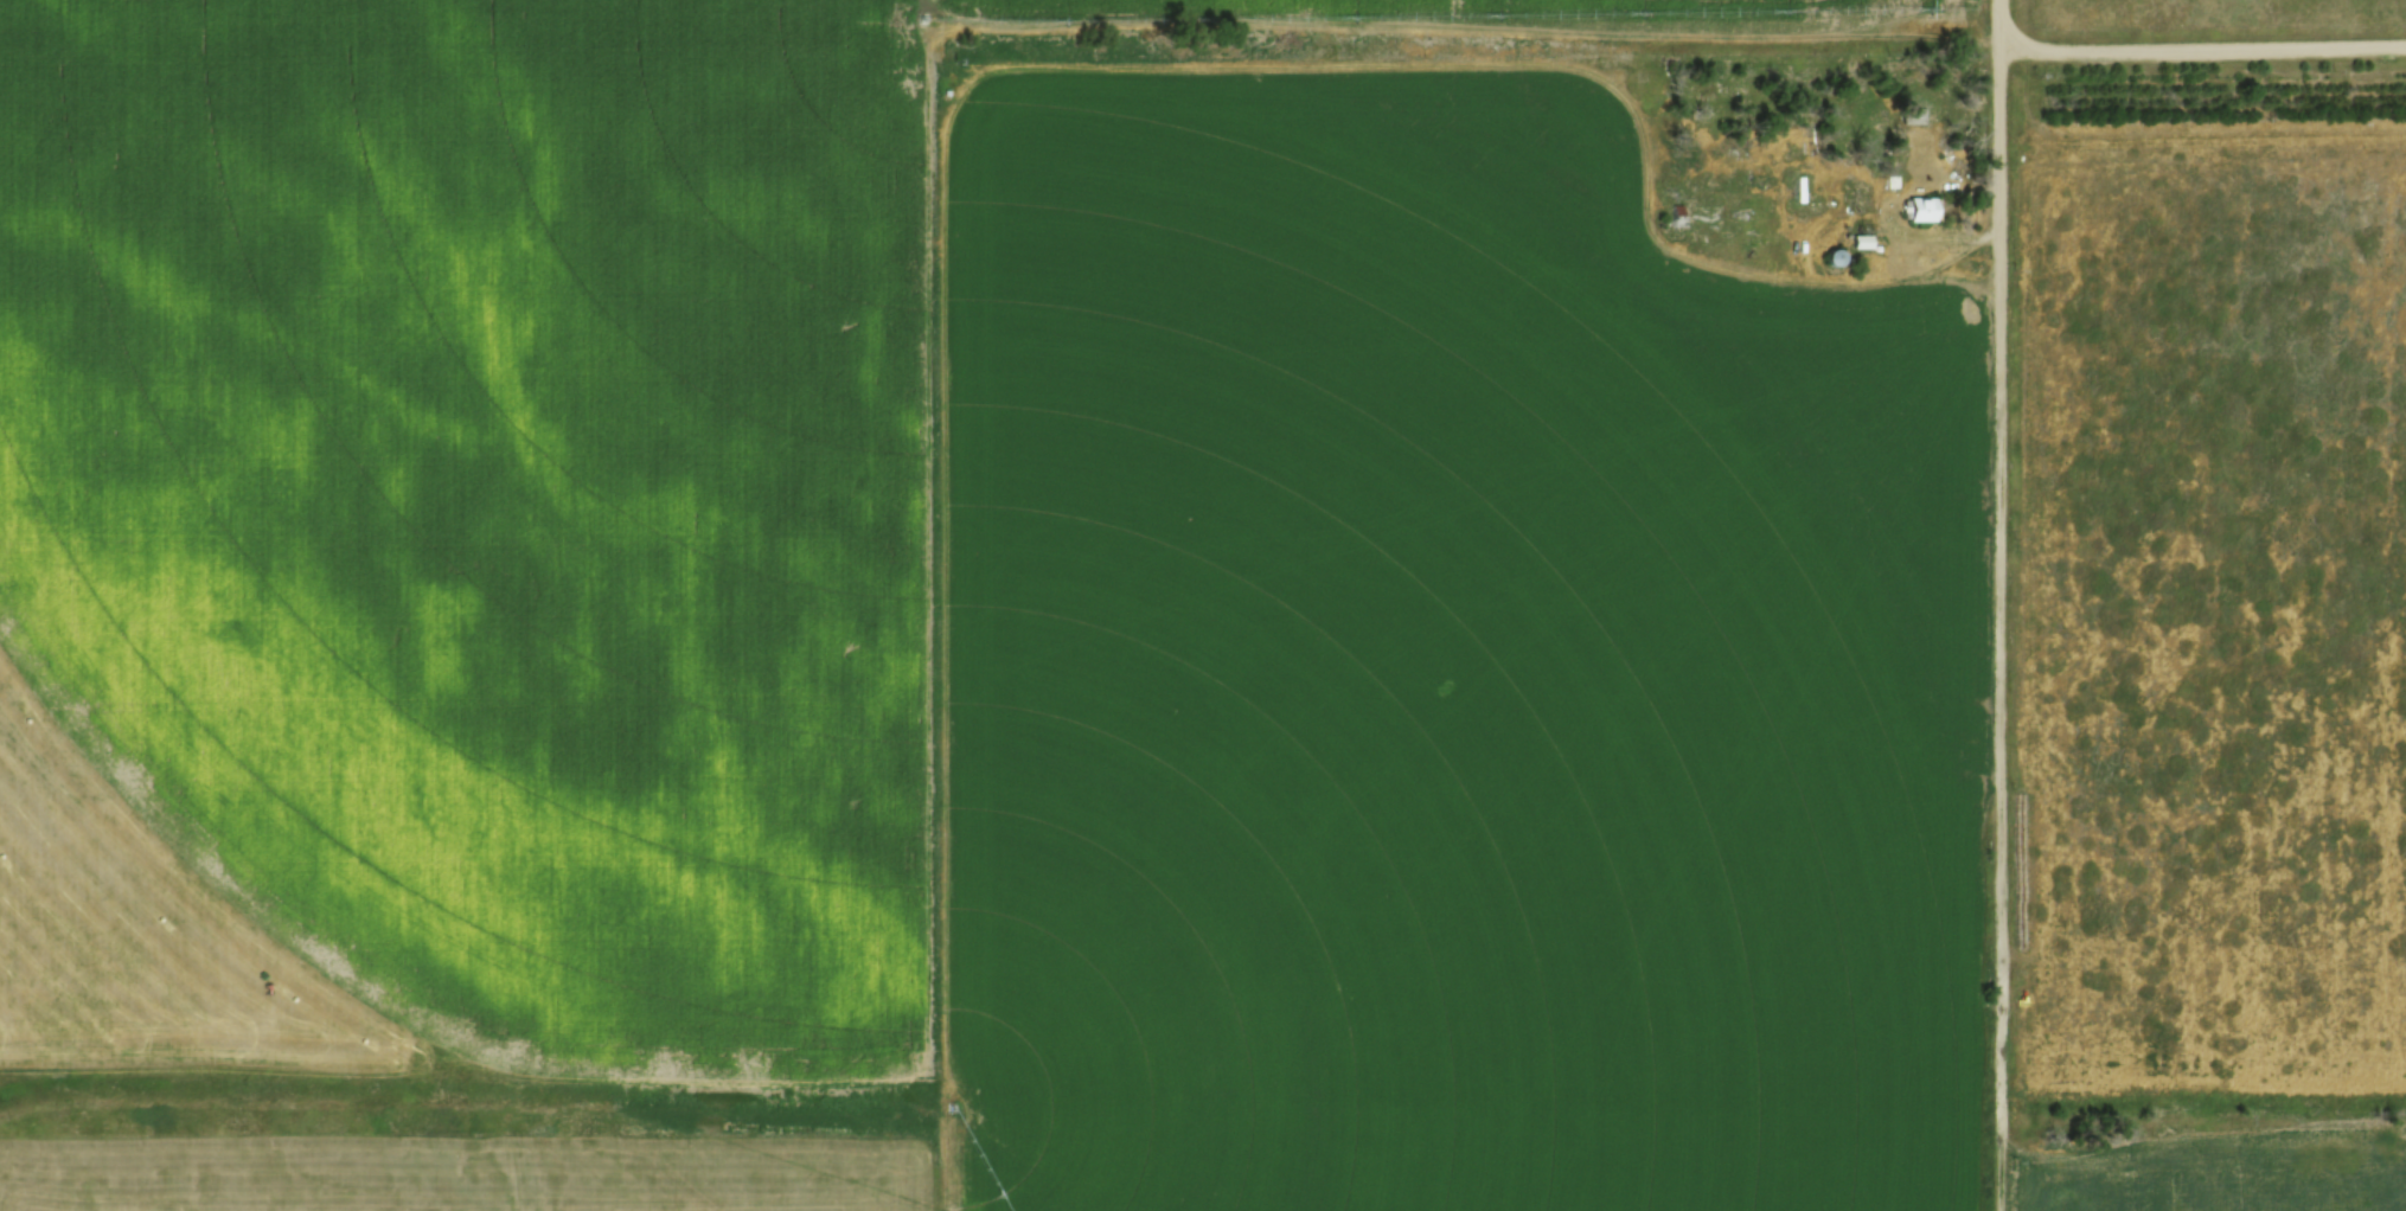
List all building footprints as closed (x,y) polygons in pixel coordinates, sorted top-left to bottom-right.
[(1938,221),(1938,197),(1909,197),(1909,221),(1938,221)] [(1845,251),(1830,250),(1828,264),(1843,265),(1845,251)]
